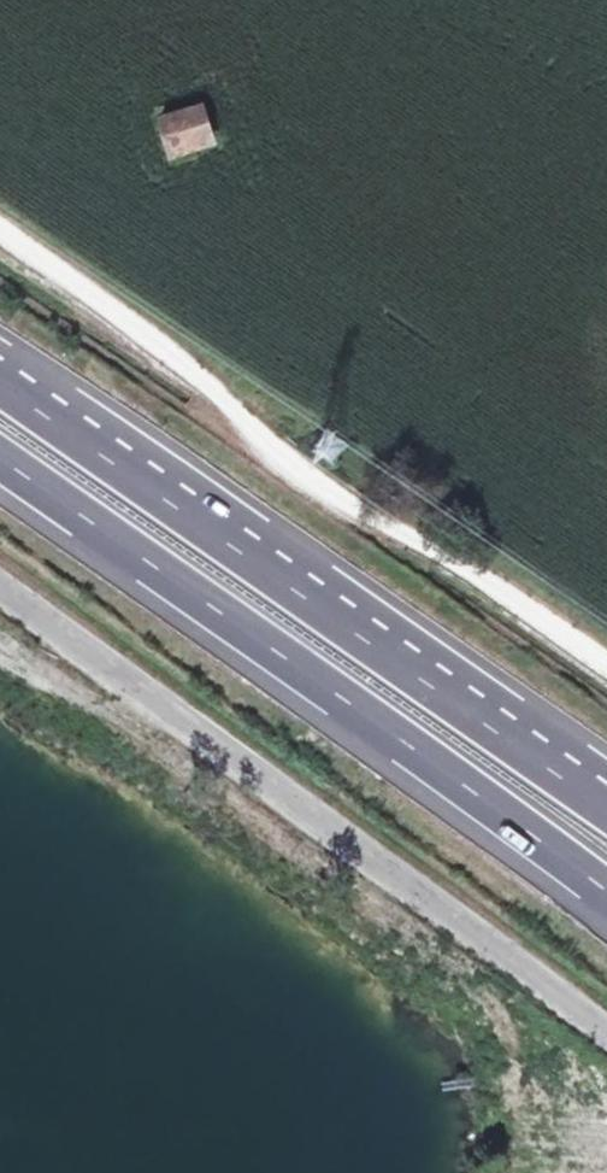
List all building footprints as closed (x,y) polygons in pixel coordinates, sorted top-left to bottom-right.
[(178,153),(218,141),(209,108),(169,120),(178,153)]
